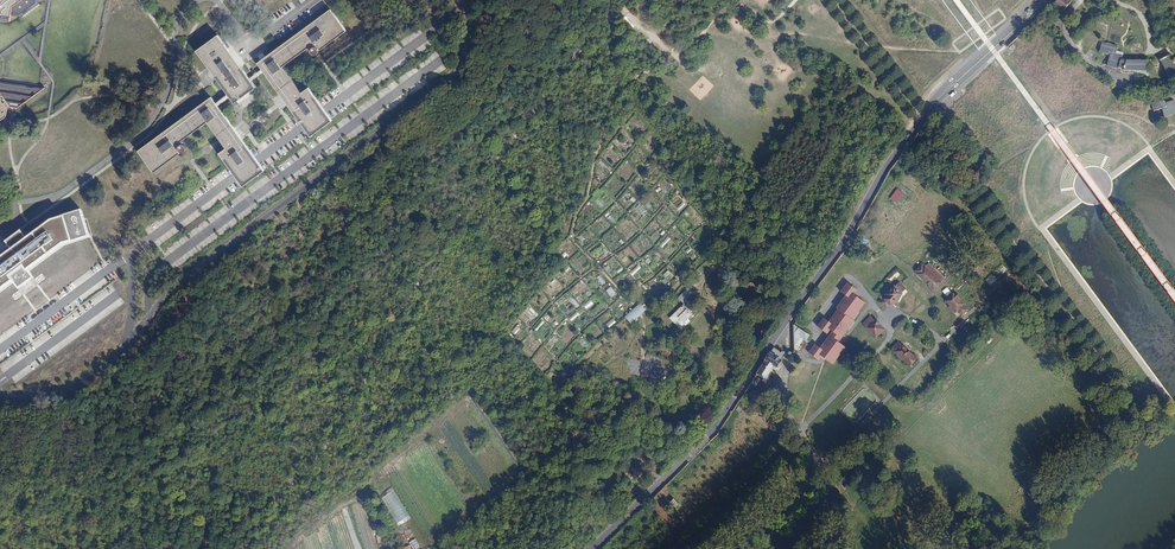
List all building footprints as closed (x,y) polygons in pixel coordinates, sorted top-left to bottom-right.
[(9,18),(9,16),(19,18),(39,3),(40,0),(0,0),(0,17),(9,18)] [(1072,0),(1058,0),(1054,3),(1064,11),(1072,0)] [(346,31),(331,10),(266,57),(258,63),(262,69),(265,72),(280,93),(282,95),(290,106),(297,116),(318,101),(309,88),(302,93),(297,86),(296,85),(295,84),(283,67),(309,47),(309,48),(309,50),(311,51),(311,53),(311,54),(312,54),(314,55),(317,54),(318,53),(319,52),(318,49),(319,48),(320,50),(346,31)] [(218,36),(197,51),(208,67),(214,75),(228,94),(230,97),(235,103),(246,94),(256,87),(252,82),(249,78),(235,59),(219,37),(218,36)] [(1120,59),(1119,54),(1114,53),(1116,45),(1111,44),(1111,43),(1107,41),(1106,43),(1102,42),(1100,51),(1111,54),(1108,66),(1119,68),(1120,67),(1124,68),(1124,70),(1133,70),(1133,68),(1147,68),(1147,60),(1123,59),(1120,59)] [(1092,49),(1087,56),(1093,61),(1098,54),(1092,49)] [(1174,63),(1170,55),(1161,60),(1170,77),(1174,74),(1174,63)] [(252,76),(255,79),(258,77),(262,74),(260,70),(252,76)] [(46,88),(1,82),(0,81),(0,122),(7,116),(8,109),(11,107),(18,108),(46,88)] [(224,102),(228,99),(225,96),(218,101),(220,105),(224,102)] [(217,107),(215,103),(211,97),(138,151),(154,172),(179,153),(178,151),(179,151),(180,152),(183,152),(184,151),(185,150),(186,149),(185,146),(184,145),(183,144),(182,144),(183,142),(181,142),(207,122),(219,138),(220,139),(222,142),(227,148),(220,153),(229,166),(250,150),(243,141),(234,128),(233,127),(217,107)] [(1164,115),(1174,112),(1174,101),(1174,100),(1166,103),(1167,104),(1164,105),(1163,101),(1152,104),(1154,111),(1162,109),(1164,115)] [(325,111),(318,101),(297,116),(305,126),(311,135),(332,120),(325,111)] [(7,116),(17,118),(18,108),(11,107),(8,109),(7,116)] [(1064,145),(1072,157),(1077,153),(1069,142),(1064,145)] [(1059,149),(1067,161),(1071,157),(1063,146),(1059,149)] [(258,161),(250,150),(229,166),(237,176),(243,185),(264,170),(258,161)] [(898,186),(890,196),(896,201),(904,191),(898,186)] [(687,205),(684,201),(677,207),(680,211),(687,205)] [(12,281),(18,289),(33,278),(27,270),(62,244),(89,238),(83,220),(80,211),(52,220),(26,238),(20,231),(5,242),(9,248),(0,254),(0,290),(12,281)] [(615,224),(618,221),(613,216),(609,219),(615,224)] [(672,240),(668,237),(661,245),(664,248),(672,240)] [(921,265),(915,271),(918,274),(917,274),(933,290),(940,283),(924,267),(923,268),(921,265)] [(820,323),(829,330),(830,329),(833,331),(841,336),(847,328),(845,326),(851,318),(849,316),(855,308),(857,309),(863,300),(854,294),(851,292),(853,290),(854,288),(853,287),(845,282),(839,291),(844,294),(835,308),(837,309),(828,322),(823,318),(820,323)] [(880,302),(883,306),(890,300),(892,302),(900,295),(899,294),(903,290),(898,284),(894,289),(893,288),(885,295),(886,296),(880,302)] [(689,287),(678,298),(684,304),(694,313),(704,303),(689,287)] [(945,301),(950,306),(955,312),(956,311),(962,305),(963,304),(952,294),(945,301)] [(594,304),(590,299),(583,305),(587,310),(594,304)] [(890,300),(883,306),(886,308),(892,302),(890,300)] [(640,303),(637,305),(644,313),(646,311),(640,303)] [(694,313),(684,304),(670,319),(679,328),(694,313)] [(644,313),(637,305),(636,307),(634,308),(640,316),(641,315),(644,313)] [(962,305),(956,311),(961,316),(967,310),(962,305)] [(640,316),(634,308),(632,310),(631,311),(630,309),(628,311),(630,312),(625,317),(631,324),(640,316)] [(849,316),(851,318),(857,309),(855,308),(849,316)] [(580,315),(578,312),(570,318),(573,321),(580,315)] [(869,317),(862,324),(875,337),(882,329),(869,317)] [(546,324),(543,321),(535,329),(539,332),(546,324)] [(828,332),(829,330),(820,323),(817,327),(826,333),(828,332)] [(809,337),(794,326),(793,327),(794,347),(801,338),(806,342),(809,337)] [(843,344),(838,341),(841,336),(833,331),(821,348),(816,345),(810,354),(818,360),(819,359),(820,359),(820,358),(821,358),(822,356),(825,357),(834,364),(840,354),(837,353),(842,346),(843,344)] [(539,342),(536,339),(529,344),(531,348),(539,342)] [(892,347),(895,351),(901,346),(898,342),(892,347)] [(901,346),(895,351),(899,355),(897,356),(901,360),(903,359),(905,361),(911,356),(901,346)] [(773,348),(754,377),(764,384),(775,367),(774,366),(778,360),(773,357),(777,351),(773,348)] [(911,356),(905,361),(909,365),(915,359),(911,356)] [(639,463),(629,472),(635,478),(642,472),(640,469),(642,467),(639,463)] [(635,496),(638,493),(629,485),(629,486),(624,482),(621,485),(635,496)] [(393,491),(381,498),(397,523),(403,520),(409,516),(393,491)] [(617,491),(614,495),(626,505),(629,501),(617,491)] [(675,500),(672,503),(678,510),(682,507),(675,500)] [(410,543),(413,548),(418,548),(421,548),(416,539),(410,543)]
